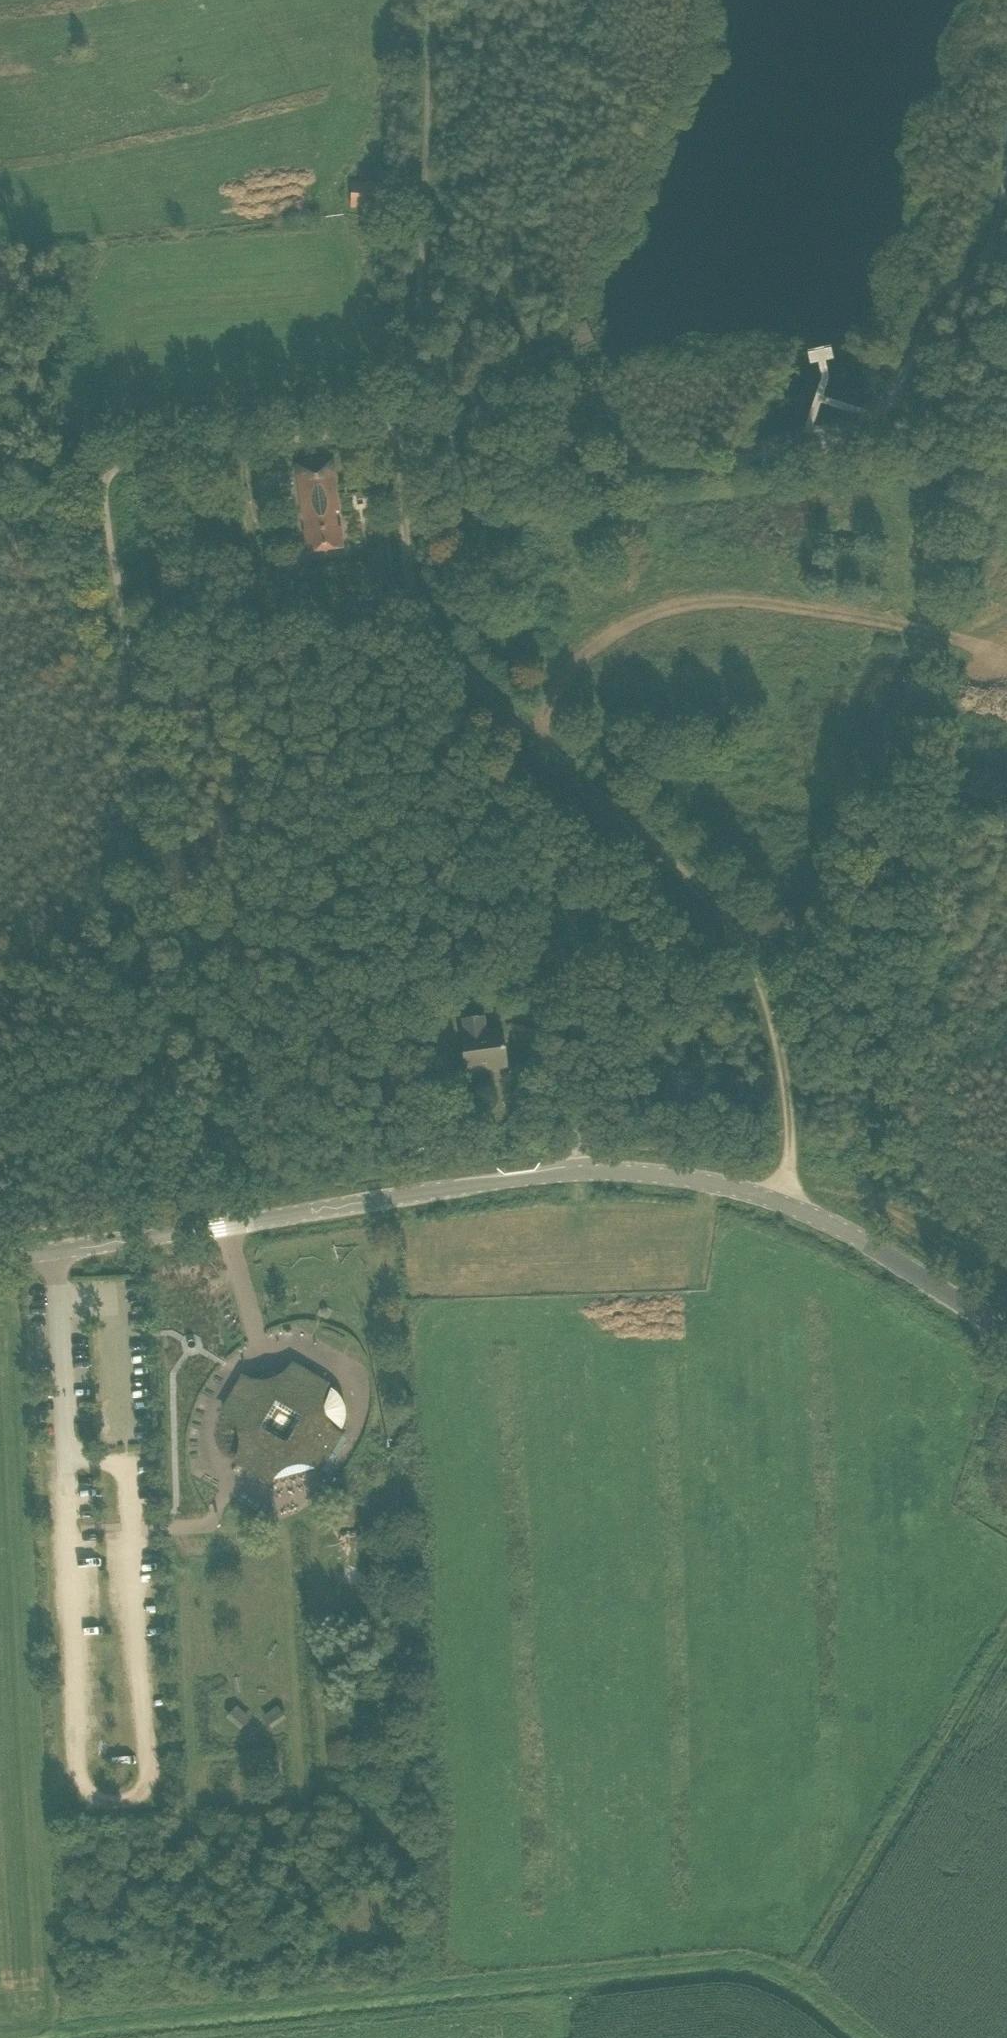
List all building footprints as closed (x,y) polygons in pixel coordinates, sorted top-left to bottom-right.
[(351,207),(382,209),(383,182),(353,181),(351,207)] [(295,462),(307,553),(344,548),(341,526),(338,526),(336,511),(339,511),(332,457),(295,462)] [(461,1031),(467,1072),(507,1067),(502,1030),(486,1032),(484,1017),(464,1020),(465,1030),(461,1031)] [(224,1411),(255,1430),(236,1461),(271,1481),(272,1479),(318,1467),(320,1468),(340,1434),(323,1424),(317,1404),(317,1402),(327,1385),(293,1365),(283,1382),(278,1383),(271,1379),(270,1379),(266,1386),(261,1388),(244,1377),(224,1411)] [(226,1715),(241,1726),(249,1715),(233,1704),(226,1715)]
